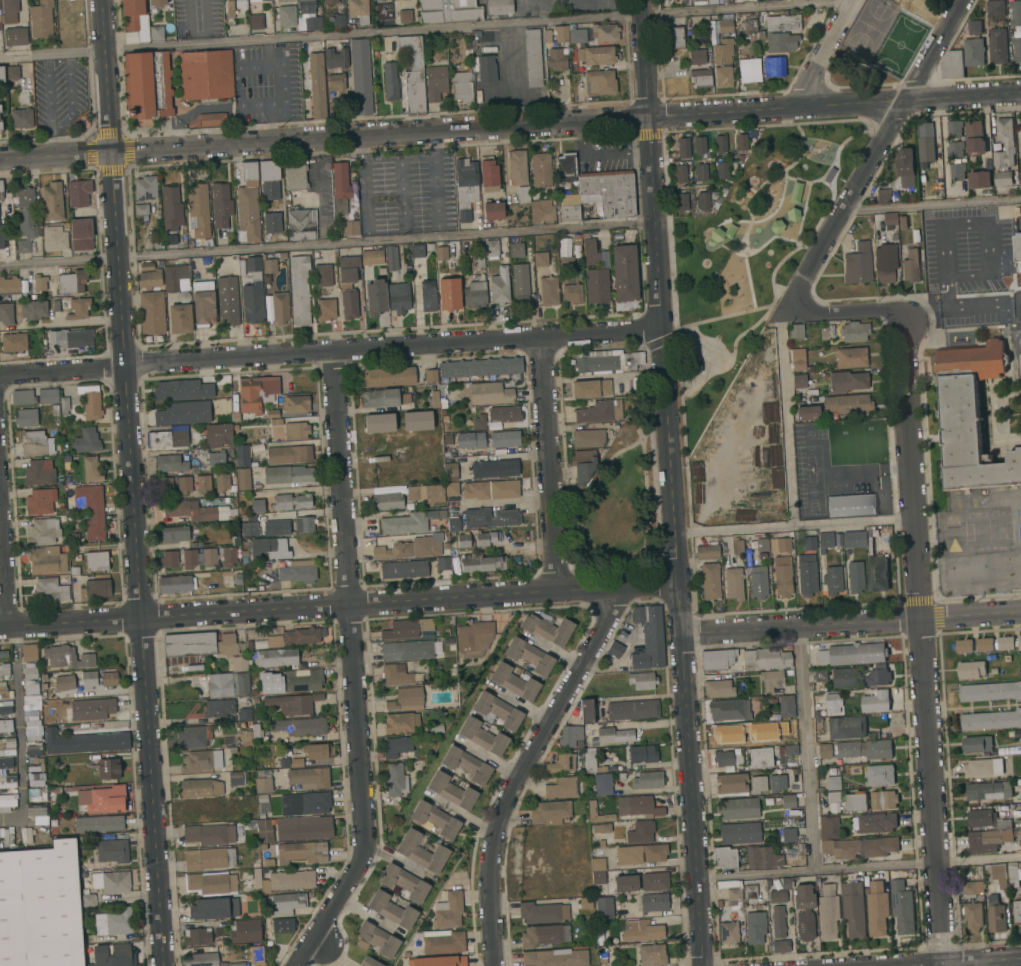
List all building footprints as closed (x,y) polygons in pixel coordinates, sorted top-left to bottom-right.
[(3,24),(1,0),(18,0),(19,12),(16,12),(17,23),(3,24)] [(38,6),(38,0),(52,0),(53,7),(50,7),(52,37),(31,38),(29,7),(38,6)] [(121,16),(121,0),(145,0),(145,11),(144,11),(144,14),(148,14),(149,42),(138,42),(137,31),(137,43),(125,44),(125,33),(130,32),(130,31),(124,31),(124,21),(127,21),(127,16),(121,16)] [(149,6),(149,0),(166,0),(166,5),(162,5),(162,7),(153,8),(153,5),(149,6)] [(233,14),(226,14),(225,1),(233,0),(233,14)] [(298,11),(297,0),(313,0),(314,13),(299,14),(299,13),(301,13),(298,11)] [(348,16),(347,0),(367,0),(368,24),(358,24),(358,15),(348,16)] [(421,23),(419,0),(474,0),(475,7),(481,6),(482,20),(421,23)] [(487,15),(486,0),(511,0),(512,14),(487,15)] [(987,17),(987,1),(1004,0),(1005,16),(987,17)] [(1008,1),(1020,0),(1020,26),(1010,26),(1009,19),(1012,19),(1011,9),(1009,9),(1008,1)] [(278,17),(276,17),(276,14),(277,14),(277,7),(295,6),(296,26),(278,26),(278,17)] [(411,23),(399,23),(398,10),(411,10),(411,23)] [(263,29),(249,29),(249,15),(263,14),(263,29)] [(345,27),(331,28),(330,14),(336,14),(337,15),(344,14),(345,27)] [(779,16),(779,15),(783,15),(783,16),(794,15),(794,14),(799,14),(800,30),(773,31),(773,33),(787,33),(788,35),(799,35),(799,41),(795,41),(796,49),(788,49),(788,52),(766,53),(765,16),(779,16)] [(321,17),(321,30),(304,30),(304,18),(321,17)] [(718,33),(717,20),(731,19),(732,33),(718,33)] [(756,19),(757,32),(743,33),(743,19),(756,19)] [(968,21),(981,20),(982,33),(969,34),(968,21)] [(615,27),(619,26),(620,31),(615,31),(615,32),(618,32),(619,41),(612,41),(612,43),(606,43),(606,41),(596,42),(596,38),(591,38),(590,24),(597,24),(597,25),(615,24),(615,27)] [(163,26),(163,41),(151,42),(150,26),(163,26)] [(568,42),(555,42),(555,30),(553,30),(553,27),(567,26),(568,42)] [(684,48),(665,50),(663,28),(682,26),(684,48)] [(11,28),(11,27),(19,27),(19,28),(26,28),(27,45),(4,46),(3,29),(11,28)] [(1006,27),(1008,63),(995,64),(994,62),(989,62),(988,28),(1006,27)] [(538,29),(542,86),(527,87),(524,30),(538,29)] [(590,38),(586,39),(586,42),(585,42),(585,45),(578,46),(578,43),(570,43),(569,30),(590,29),(590,38)] [(425,112),(406,113),(404,71),(409,71),(409,69),(411,69),(409,47),(398,48),(397,37),(420,35),(425,112)] [(1010,38),(1020,37),(1020,63),(1012,64),(1012,56),(1015,56),(1014,45),(1011,45),(1010,38)] [(732,44),(733,56),(731,56),(732,62),(730,62),(731,66),(723,66),(723,64),(713,65),(712,45),(720,45),(719,39),(732,38),(732,39),(733,44),(732,44)] [(367,39),(372,113),(354,115),(349,40),(367,39)] [(983,39),(984,65),(964,66),(963,39),(983,39)] [(613,56),(616,56),(616,61),(614,61),(614,64),(599,64),(599,70),(587,71),(587,66),(584,66),(583,61),(577,61),(576,49),(583,48),(582,48),(613,46),(613,56)] [(348,65),(347,65),(347,68),(339,69),(339,66),(326,67),(324,48),(333,48),(333,53),(339,53),(339,48),(347,48),(348,65)] [(562,56),(566,55),(567,70),(553,71),(553,67),(547,68),(546,57),(548,57),(547,49),(561,48),(562,56)] [(691,50),(691,49),(693,48),(693,50),(704,49),(705,63),(699,64),(699,66),(696,66),(696,64),(689,64),(688,50),(691,50)] [(230,49),(233,97),(181,100),(178,53),(230,49)] [(964,77),(942,79),(941,64),(948,52),(950,52),(962,51),(964,77)] [(165,115),(149,117),(149,119),(136,120),(136,117),(126,118),(124,101),(126,100),(125,73),(123,74),(122,68),(124,67),(124,55),(161,52),(165,115)] [(167,52),(168,70),(171,69),(171,76),(168,76),(169,89),(172,88),(172,95),(170,95),(171,108),(173,108),(173,115),(165,115),(161,52),(167,52)] [(312,115),(311,115),(310,111),(311,110),(308,53),(323,53),(326,118),(312,119),(312,115)] [(496,81),(479,82),(477,56),(493,55),(494,63),(495,63),(496,81)] [(763,77),(762,57),(784,56),(785,76),(763,77)] [(740,83),(739,71),(738,71),(737,59),(759,58),(761,81),(740,83)] [(394,62),(395,78),(397,78),(398,100),(385,101),(382,62),(394,62)] [(19,79),(5,79),(4,66),(18,65),(19,79)] [(448,92),(439,93),(439,102),(426,102),(426,88),(427,88),(425,67),(446,65),(448,92)] [(732,79),(733,79),(733,81),(732,81),(732,86),(715,87),(714,68),(731,66),(732,79)] [(711,87),(706,87),(706,89),(703,90),(703,87),(694,88),(694,82),(690,82),(690,71),(711,69),(711,75),(710,75),(711,87)] [(597,95),(597,93),(586,94),(584,72),(613,70),(614,79),(615,79),(616,94),(597,95)] [(470,72),(472,102),(462,102),(462,98),(452,99),(451,72),(470,72)] [(345,90),(328,91),(327,75),(344,73),(345,90)] [(505,99),(481,100),(480,90),(505,89),(505,99)] [(31,108),(33,126),(11,128),(10,110),(31,108)] [(226,113),(226,126),(189,127),(187,127),(187,124),(199,114),(226,113)] [(1004,143),(1001,142),(1001,141),(997,137),(996,119),(1012,118),(1013,147),(1015,147),(1015,154),(1013,154),(1014,166),(1008,166),(1008,171),(999,171),(999,168),(996,168),(996,166),(993,166),(993,152),(1005,152),(1004,143)] [(948,129),(946,129),(946,127),(947,127),(947,121),(962,120),(963,127),(961,127),(961,136),(965,136),(965,140),(961,141),(960,137),(948,137),(948,129)] [(982,121),(983,140),(985,140),(985,154),(978,154),(978,152),(968,153),(967,142),(965,121),(982,121)] [(933,128),(934,128),(934,131),(933,131),(936,161),(919,162),(916,123),(933,122),(933,128)] [(746,134),(746,151),(735,151),(734,135),(746,134)] [(726,135),(727,152),(715,153),(714,136),(726,135)] [(706,154),(694,154),(693,137),(705,137),(706,154)] [(677,139),(689,138),(690,158),(678,158),(679,161),(671,162),(670,150),(678,149),(677,139)] [(964,149),(963,149),(963,157),(947,159),(946,147),(949,147),(949,142),(963,141),(964,149)] [(906,149),(906,148),(914,147),(915,175),(898,176),(897,150),(906,149)] [(527,184),(509,185),(508,185),(508,179),(509,179),(508,157),(506,157),(506,152),(507,152),(507,151),(525,150),(527,184)] [(562,156),(561,153),(574,152),(576,181),(558,182),(557,157),(562,156)] [(530,154),(549,153),(552,186),(533,188),(530,154)] [(492,156),(493,165),(497,164),(498,189),(482,190),(480,157),(492,156)] [(467,159),(468,162),(476,161),(478,202),(470,202),(470,222),(459,222),(458,203),(457,203),(455,159),(467,159)] [(278,161),(280,180),(278,180),(280,199),(263,200),(262,181),(260,181),(258,162),(278,161)] [(234,181),(233,164),(256,162),(257,179),(242,181),(234,181)] [(346,162),(348,186),(350,185),(351,198),(346,198),(347,214),(335,215),(334,198),(332,163),(346,162)] [(727,162),(728,179),(717,180),(716,163),(727,162)] [(950,172),(949,173),(949,170),(950,170),(950,164),(965,163),(966,170),(964,170),(965,179),(951,180),(950,172)] [(304,164),(306,164),(307,170),(305,171),(305,183),(308,183),(308,189),(286,190),(284,165),(304,164)] [(707,164),(707,180),(696,181),(695,164),(707,164)] [(686,165),(687,182),(675,182),(674,166),(686,165)] [(991,187),(970,189),(969,172),(990,171),(991,187)] [(1012,184),(995,186),(994,172),(1011,171),(1012,184)] [(579,194),(578,177),(633,173),(635,217),(602,219),(602,216),(598,216),(596,212),(595,204),(580,205),(579,194)] [(157,199),(134,200),(133,179),(142,179),(141,176),(156,176),(157,199)] [(63,220),(44,221),(42,187),(49,186),(49,182),(61,181),(63,220)] [(91,181),(92,192),(87,193),(88,206),(69,207),(67,182),(91,181)] [(209,229),(189,230),(187,193),(190,193),(190,187),(194,187),(194,184),(207,183),(209,229)] [(218,183),(228,183),(229,199),(232,199),(233,215),(227,215),(228,227),(214,228),(211,183),(218,183)] [(25,189),(25,186),(29,186),(29,188),(34,188),(36,237),(32,238),(30,241),(31,252),(17,253),(16,240),(25,240),(25,236),(19,236),(17,189),(25,189)] [(169,186),(169,187),(178,186),(179,203),(182,203),(183,225),(177,225),(178,231),(164,232),(161,186),(169,186)] [(258,217),(259,217),(260,242),(252,243),(252,241),(245,241),(245,230),(237,231),(236,187),(257,186),(258,217)] [(529,186),(530,202),(518,203),(517,187),(529,186)] [(889,189),(890,202),(877,203),(876,190),(889,189)] [(709,192),(709,208),(698,209),(697,192),(709,192)] [(687,193),(688,210),(677,211),(676,194),(687,193)] [(579,205),(580,220),(561,221),(560,195),(579,194),(580,205),(579,205)] [(494,202),(494,200),(497,200),(497,202),(503,202),(503,219),(483,219),(483,203),(494,202)] [(532,221),(531,202),(550,201),(551,206),(554,206),(555,220),(532,221)] [(148,203),(148,214),(134,215),(134,204),(148,203)] [(317,239),(288,240),(287,211),(315,209),(317,239)] [(280,213),(282,213),(282,217),(280,217),(281,231),(265,232),(264,213),(280,212),(280,213)] [(896,224),(892,225),(893,230),(885,230),(884,225),(883,225),(882,214),(896,213),(896,224)] [(906,216),(907,229),(898,229),(898,216),(906,216)] [(70,219),(91,218),(91,221),(93,250),(72,251),(70,223),(70,219)] [(358,220),(359,235),(343,236),(343,221),(358,220)] [(61,226),(61,232),(67,232),(68,249),(44,250),(43,227),(61,226)] [(581,233),(581,242),(574,242),(573,234),(581,233)] [(583,240),(582,240),(581,233),(589,233),(590,238),(594,238),(595,253),(600,252),(600,251),(609,250),(610,270),(608,270),(610,302),(586,304),(584,269),(600,268),(600,264),(585,265),(583,240)] [(1016,233),(1020,233),(1020,262),(1014,262),(1013,236),(1016,236),(1016,233)] [(176,234),(177,244),(166,244),(165,235),(176,234)] [(155,243),(155,238),(160,237),(161,243),(162,243),(163,248),(154,249),(153,243),(155,243)] [(558,238),(557,256),(568,257),(569,238),(558,238)] [(498,239),(499,253),(498,253),(498,260),(487,260),(487,254),(485,254),(484,240),(498,239)] [(523,243),(524,257),(509,258),(509,244),(523,243)] [(848,283),(847,269),(844,269),(843,254),(855,253),(855,243),(869,243),(869,252),(871,252),(872,281),(848,283)] [(425,256),(411,257),(411,245),(424,244),(425,256)] [(879,248),(878,244),(895,244),(897,269),(893,269),(894,283),(879,284),(879,280),(877,280),(875,248),(879,248)] [(635,245),(638,301),(615,302),(612,246),(635,245)] [(393,246),(393,247),(397,246),(398,270),(396,270),(396,271),(387,272),(386,246),(393,246)] [(448,260),(436,260),(435,247),(447,246),(448,260)] [(918,248),(919,282),(910,282),(910,280),(902,281),(901,260),(906,260),(906,248),(918,248)] [(382,250),(383,263),(362,265),(361,251),(379,250),(382,250)] [(547,252),(548,266),(534,267),(534,252),(547,252)] [(309,270),(307,270),(310,324),(293,325),(289,256),(309,255),(309,270)] [(360,270),(355,271),(356,283),(351,283),(351,291),(357,290),(358,317),(352,317),(352,319),(343,320),(343,313),(342,313),(341,292),(340,292),(338,257),(359,256),(360,270)] [(257,319),(258,323),(250,324),(249,321),(243,321),(241,286),(251,285),(250,272),(245,272),(244,257),(261,257),(262,271),(260,271),(261,282),(262,282),(264,319),(257,319)] [(484,257),(484,268),(477,268),(476,257),(484,257)] [(574,257),(575,272),(561,272),(560,257),(574,257)] [(277,273),(264,273),(263,260),(276,259),(277,273)] [(153,262),(153,270),(140,271),(140,263),(153,262)] [(527,263),(529,295),(528,295),(528,298),(515,299),(515,295),(514,295),(512,264),(527,263)] [(503,302),(503,305),(498,305),(498,303),(490,303),(488,276),(499,276),(498,265),(507,264),(510,302),(503,302)] [(189,265),(190,279),(188,279),(188,286),(190,286),(190,291),(184,291),(184,290),(179,290),(179,292),(166,292),(165,266),(189,265)] [(331,265),(332,286),(315,286),(314,265),(331,265)] [(139,272),(155,272),(154,268),(161,268),(161,286),(150,287),(150,290),(144,290),(144,288),(139,288),(139,272)] [(57,275),(74,274),(74,270),(87,269),(88,279),(86,279),(86,284),(83,284),(84,292),(55,294),(55,289),(58,289),(57,275)] [(33,274),(40,274),(41,277),(47,276),(48,281),(45,282),(46,290),(34,291),(33,274)] [(20,295),(0,296),(0,276),(3,276),(3,279),(11,278),(10,276),(16,276),(16,278),(19,278),(19,281),(19,293),(20,295)] [(239,325),(225,326),(225,323),(219,323),(216,277),(236,276),(239,325)] [(557,277),(558,305),(541,306),(539,278),(557,277)] [(439,310),(438,279),(459,278),(461,308),(439,310)] [(366,284),(372,284),(371,280),(377,280),(377,283),(385,283),(386,307),(377,308),(377,315),(368,316),(366,284)] [(215,317),(214,317),(214,322),(208,323),(208,327),(195,327),(195,325),(194,325),(192,282),(212,281),(215,317)] [(487,303),(485,304),(485,307),(469,308),(469,305),(464,305),(463,289),(468,288),(468,282),(485,281),(487,303)] [(388,284),(405,283),(405,292),(409,292),(409,298),(412,298),(412,303),(409,303),(410,309),(404,310),(405,315),(395,316),(395,310),(390,310),(388,284)] [(575,285),(575,283),(578,283),(578,284),(582,284),(583,303),(563,304),(561,285),(575,285)] [(428,284),(429,287),(435,286),(437,311),(422,312),(420,284),(428,284)] [(162,291),(165,333),(162,333),(163,334),(146,335),(146,334),(141,334),(139,293),(162,291)] [(288,292),(289,320),(285,320),(285,325),(278,325),(277,321),(273,321),(271,293),(288,292)] [(69,300),(90,298),(91,306),(87,306),(87,318),(81,318),(81,320),(66,321),(66,319),(64,319),(64,317),(66,317),(66,315),(73,314),(73,310),(69,311),(69,309),(60,310),(60,312),(53,312),(52,299),(59,298),(59,300),(69,300)] [(336,318),(330,319),(330,321),(318,322),(316,300),(335,299),(336,318)] [(47,316),(41,316),(41,320),(28,320),(28,318),(21,318),(20,302),(47,300),(47,316)] [(1,321),(0,321),(0,304),(12,303),(14,326),(3,326),(3,324),(1,324),(1,321)] [(190,304),(192,332),(170,333),(169,305),(190,304)] [(842,343),(842,336),(839,336),(839,328),(841,328),(841,325),(846,324),(846,322),(857,321),(858,323),(869,323),(870,335),(866,335),(866,341),(842,343)] [(789,326),(803,325),(804,338),(790,339),(789,326)] [(60,331),(60,330),(65,329),(65,330),(67,330),(67,332),(82,331),(81,329),(92,328),(93,346),(59,348),(59,343),(49,344),(48,331),(60,331)] [(26,333),(27,350),(2,352),(1,335),(26,333)] [(1019,447),(1020,447),(1020,484),(963,488),(963,489),(948,490),(946,468),(947,468),(941,386),(939,386),(938,373),(936,373),(936,370),(935,370),(934,359),(935,358),(935,356),(937,355),(936,350),(987,347),(987,341),(991,341),(991,338),(1000,338),(1000,340),(1004,340),(1004,353),(1008,356),(1009,363),(1005,365),(1006,373),(1000,373),(1001,378),(978,380),(980,418),(983,417),(983,420),(981,420),(983,464),(1009,463),(1009,451),(1020,450),(1019,447)] [(836,348),(866,347),(867,367),(836,368),(836,348)] [(622,353),(644,352),(645,364),(636,364),(636,369),(626,370),(627,372),(625,372),(625,373),(577,376),(577,372),(576,372),(576,368),(573,368),(573,362),(576,362),(576,359),(575,359),(574,352),(622,349),(622,351),(622,353)] [(804,349),(805,370),(792,371),(791,350),(804,349)] [(523,373),(439,379),(438,363),(444,362),(443,361),(447,361),(447,362),(458,361),(458,360),(462,360),(462,361),(471,361),(471,359),(474,359),(474,360),(485,360),(485,358),(489,358),(489,359),(498,359),(497,357),(501,357),(501,358),(512,358),(512,357),(516,356),(516,357),(522,357),(522,359),(523,373)] [(700,365),(700,373),(694,376),(687,373),(687,366),(693,362),(700,365)] [(415,383),(362,387),(360,370),(414,366),(415,383)] [(437,369),(437,382),(426,383),(425,370),(437,369)] [(848,371),(848,373),(867,372),(868,389),(846,390),(846,392),(830,394),(829,373),(848,371)] [(793,388),(792,375),(806,374),(807,388),(793,388)] [(279,394),(267,395),(267,402),(260,402),(261,413),(240,414),(238,379),(278,376),(279,394)] [(152,391),(153,391),(153,387),(156,387),(156,381),(199,379),(199,384),(213,383),(214,397),(153,402),(152,391)] [(611,396),(573,398),(572,381),(610,379),(611,396)] [(471,405),(471,407),(458,408),(457,384),(501,382),(501,389),(514,388),(515,402),(471,405)] [(439,386),(447,385),(447,395),(444,395),(444,400),(446,400),(447,408),(440,409),(439,386)] [(103,416),(101,417),(101,420),(90,421),(90,422),(87,422),(87,421),(84,421),(84,406),(83,406),(83,395),(76,395),(76,387),(98,386),(98,393),(100,393),(100,411),(103,411),(103,416)] [(399,406),(370,408),(370,407),(362,408),(361,397),(362,397),(362,391),(402,388),(402,390),(401,390),(401,394),(409,393),(410,403),(399,404),(399,406)] [(58,389),(58,403),(39,405),(38,390),(58,389)] [(11,392),(33,390),(34,405),(12,406),(11,394),(11,392)] [(438,391),(439,408),(431,408),(430,391),(438,391)] [(837,414),(837,420),(825,421),(823,397),(868,394),(868,401),(873,401),(873,412),(837,414)] [(308,395),(309,412),(287,413),(287,410),(285,411),(284,397),(308,395)] [(69,411),(68,411),(68,415),(62,416),(61,412),(60,412),(59,398),(68,397),(69,411)] [(612,400),(621,400),(622,419),(613,420),(613,421),(575,423),(574,409),(586,409),(585,401),(612,399),(612,400)] [(153,411),(164,411),(164,407),(167,407),(167,403),(209,401),(211,422),(154,426),(153,411)] [(819,415),(816,415),(817,419),(796,421),(795,407),(818,405),(819,415)] [(520,416),(522,416),(522,421),(501,423),(501,421),(498,421),(498,420),(489,421),(488,408),(519,406),(520,416)] [(37,427),(25,427),(26,428),(24,429),(24,428),(18,428),(18,424),(15,424),(15,419),(17,419),(17,411),(36,409),(37,427)] [(278,410),(279,417),(266,418),(266,410),(278,410)] [(401,413),(402,432),(431,430),(431,411),(401,413)] [(363,434),(394,432),(393,414),(363,415),(363,434)] [(478,418),(478,414),(485,414),(486,429),(473,430),(472,418),(478,418)] [(306,422),(306,425),(309,425),(310,434),(307,434),(307,439),(285,441),(284,423),(306,422)] [(221,444),(221,446),(206,447),(205,426),(231,424),(232,446),(227,446),(227,444),(221,444)] [(102,451),(90,452),(91,453),(87,454),(87,452),(76,453),(75,449),(73,449),(73,443),(75,443),(74,439),(81,438),(80,428),(95,427),(95,433),(97,433),(98,440),(100,440),(101,444),(102,451)] [(573,448),(572,430),(604,429),(605,440),(601,447),(573,448)] [(187,430),(188,446),(171,447),(171,446),(148,448),(147,433),(170,431),(170,432),(187,430)] [(520,446),(491,448),(490,432),(519,430),(520,446)] [(43,436),(45,436),(46,447),(48,446),(48,455),(22,457),(21,444),(24,444),(24,440),(21,441),(21,431),(24,431),(24,432),(43,431),(43,436)] [(485,449),(473,450),(472,447),(456,448),(455,434),(484,432),(485,449)] [(236,467),(235,446),(249,445),(250,466),(236,467)] [(311,445),(312,461),(293,462),(293,463),(267,465),(266,448),(311,445)] [(596,464),(584,486),(576,486),(575,466),(570,466),(570,456),(573,456),(573,451),(595,450),(596,464)] [(224,453),(224,466),(208,466),(208,453),(224,453)] [(156,472),(155,456),(180,454),(180,462),(188,461),(189,471),(156,472)] [(103,481),(92,481),(92,482),(89,483),(89,482),(84,482),(83,457),(96,456),(97,462),(99,462),(100,473),(103,472),(103,481)] [(55,483),(39,484),(39,486),(36,486),(36,485),(24,485),(24,478),(25,478),(24,467),(28,467),(28,461),(51,459),(52,468),(54,468),(55,483)] [(519,475),(472,478),(471,462),(518,459),(519,475)] [(456,462),(457,477),(445,478),(444,464),(456,462)] [(199,466),(199,474),(191,475),(191,467),(199,466)] [(289,466),(289,467),(303,466),(304,468),(312,467),(313,481),(265,484),(263,468),(289,466)] [(249,469),(250,489),(237,489),(236,469),(249,469)] [(229,488),(223,489),(223,492),(216,492),(214,475),(228,474),(229,488)] [(211,489),(204,490),(204,493),(197,494),(196,476),(210,475),(211,489)] [(172,493),(156,493),(155,482),(158,482),(158,478),(172,477),(172,493)] [(191,477),(192,491),(186,492),(186,494),(178,495),(177,478),(191,477)] [(519,487),(518,487),(519,497),(475,500),(475,498),(463,499),(462,483),(519,479),(519,487)] [(458,496),(446,496),(445,484),(458,483),(458,496)] [(444,484),(445,502),(430,503),(430,502),(427,502),(427,499),(407,500),(407,487),(444,484)] [(101,485),(106,540),(86,542),(84,521),(90,520),(89,507),(75,508),(73,487),(101,485)] [(53,513),(41,514),(41,515),(36,516),(36,514),(26,515),(25,496),(30,496),(30,490),(56,489),(57,501),(52,502),(53,513)] [(373,511),(371,494),(398,492),(400,493),(402,496),(402,498),(403,508),(373,511)] [(291,494),(291,497),(294,497),(294,496),(303,495),(303,494),(310,493),(310,495),(311,495),(312,508),(295,509),(295,504),(291,505),(292,509),(271,511),(271,504),(275,504),(274,495),(291,494)] [(878,498),(874,498),(875,514),(828,518),(827,498),(877,494),(878,498)] [(264,511),(251,513),(250,500),(263,499),(264,511)] [(228,506),(228,509),(235,509),(236,519),(190,522),(189,516),(163,517),(162,510),(160,510),(159,503),(197,500),(198,507),(216,506),(228,506)] [(490,519),(494,518),(494,511),(516,509),(516,513),(520,513),(521,524),(465,529),(463,510),(490,508),(490,519)] [(408,516),(407,512),(445,510),(446,518),(426,520),(427,531),(381,535),(380,518),(408,516)] [(295,533),(294,517),(312,517),(313,533),(297,533),(295,533)] [(55,543),(42,544),(43,545),(39,545),(39,544),(28,545),(27,526),(32,526),(32,520),(57,518),(58,529),(60,529),(61,537),(54,538),(55,543)] [(460,518),(460,530),(448,531),(448,518),(460,518)] [(264,536),(264,521),(289,520),(290,535),(264,536)] [(256,523),(256,529),(259,529),(259,536),(241,536),(241,523),(256,523)] [(189,541),(189,548),(178,549),(177,542),(162,543),(161,528),(188,526),(189,541)] [(497,542),(488,543),(488,546),(476,547),(475,534),(487,533),(487,532),(496,531),(497,542)] [(865,547),(844,548),(843,532),(865,531),(865,547)] [(833,547),(824,548),(824,554),(819,555),(818,546),(819,546),(818,533),(833,532),(833,547)] [(413,558),(413,557),(372,560),(371,547),(384,546),(385,550),(391,550),(391,544),(394,544),(394,542),(399,541),(400,544),(412,543),(411,538),(431,536),(431,534),(441,534),(442,541),(440,541),(441,555),(413,558)] [(470,547),(458,548),(457,535),(469,534),(470,547)] [(231,536),(238,536),(239,545),(231,545),(231,536)] [(816,537),(816,549),(803,550),(802,537),(816,537)] [(291,551),(291,558),(268,559),(267,552),(259,552),(259,557),(252,557),(252,556),(247,556),(241,556),(241,551),(246,551),(246,542),(251,541),(251,539),(275,538),(275,539),(286,538),(287,551),(291,551)] [(763,538),(764,550),(757,551),(756,539),(763,538)] [(790,538),(791,552),(777,552),(776,539),(790,538)] [(742,540),(744,553),(733,554),(731,541),(742,540)] [(696,560),(695,546),(718,544),(719,558),(696,560)] [(30,572),(29,569),(30,569),(30,567),(29,567),(29,561),(28,561),(28,560),(27,560),(27,549),(43,548),(43,547),(58,546),(59,553),(66,553),(67,571),(60,572),(60,573),(31,575),(30,572)] [(236,547),(237,563),(232,563),(232,567),(223,567),(222,548),(236,547)] [(217,564),(212,564),(213,567),(203,568),(202,549),(216,548),(217,564)] [(182,551),(196,550),(197,566),(193,566),(193,569),(183,570),(182,551)] [(108,570),(87,572),(85,553),(107,551),(108,570)] [(159,558),(163,558),(163,552),(177,551),(178,567),(159,568),(159,558)] [(868,556),(884,555),(884,558),(887,557),(889,590),(870,591),(868,556)] [(506,560),(505,561),(505,570),(461,573),(460,559),(506,556),(506,560)] [(792,594),(788,594),(788,598),(780,598),(780,595),(775,595),(773,558),(790,556),(792,594)] [(437,571),(436,559),(449,558),(450,570),(437,571)] [(289,567),(289,561),(315,560),(316,580),(309,580),(309,582),(306,582),(306,581),(290,582),(290,580),(278,581),(277,568),(289,567)] [(381,580),(380,564),(426,560),(428,576),(381,580)] [(816,561),(818,592),(811,592),(811,597),(801,597),(801,593),(799,593),(798,562),(816,561)] [(862,561),(864,589),(860,590),(861,593),(849,594),(847,562),(862,561)] [(718,566),(719,566),(719,568),(718,568),(720,593),(721,593),(721,595),(720,595),(720,598),(703,600),(701,564),(718,563),(718,566)] [(768,596),(764,596),(764,599),(755,600),(755,596),(751,597),(749,574),(746,574),(746,568),(765,566),(768,596)] [(843,591),(835,592),(836,596),(826,596),(825,585),(822,585),(822,576),(825,575),(824,567),(841,566),(843,591)] [(742,574),(743,574),(743,579),(742,579),(744,601),(735,601),(735,598),(727,599),(725,569),(741,568),(742,574)] [(178,576),(178,575),(181,575),(181,576),(190,575),(191,578),(195,578),(195,589),(191,589),(192,591),(183,592),(183,593),(178,593),(178,592),(173,592),(173,594),(167,594),(167,593),(160,594),(159,578),(178,576)] [(69,601),(33,604),(32,592),(34,592),(34,591),(33,591),(33,587),(34,587),(34,586),(36,585),(36,579),(57,577),(57,586),(68,585),(69,601)] [(111,597),(85,598),(83,581),(110,579),(111,597)] [(660,605),(664,668),(631,669),(630,654),(638,653),(638,649),(643,649),(642,623),(633,623),(632,607),(657,606),(660,605)] [(557,627),(561,618),(574,624),(562,647),(530,630),(529,633),(518,628),(525,615),(528,617),(529,614),(538,619),(539,618),(557,627)] [(433,618),(434,631),(418,631),(418,638),(380,640),(380,631),(392,630),(392,621),(433,618)] [(493,635),(486,650),(484,650),(481,658),(462,659),(462,654),(458,654),(458,652),(457,652),(455,627),(469,626),(468,623),(493,621),(493,635)] [(283,647),(256,648),(256,649),(252,649),(252,648),(251,648),(251,643),(252,643),(252,641),(266,641),(266,636),(281,636),(281,631),(293,631),(293,629),(309,629),(309,627),(311,627),(311,628),(319,628),(320,643),(283,645),(283,647)] [(235,643),(237,643),(237,640),(244,640),(245,656),(238,656),(238,654),(221,655),(220,654),(207,655),(207,659),(198,659),(198,662),(166,664),(165,658),(164,658),(163,636),(214,633),(215,641),(220,641),(219,634),(234,633),(235,643)] [(1003,637),(1002,635),(1005,635),(1005,637),(1014,636),(1015,649),(998,651),(997,637),(1003,637)] [(554,660),(543,678),(531,671),(534,666),(518,656),(515,661),(502,654),(513,636),(554,660)] [(982,639),(982,637),(984,637),(984,638),(993,638),(994,650),(978,652),(977,639),(982,639)] [(965,640),(964,638),(967,638),(967,640),(972,639),(973,652),(957,653),(956,640),(965,640)] [(381,653),(379,653),(379,649),(381,649),(381,644),(432,640),(434,658),(382,662),(381,653)] [(618,659),(606,652),(613,641),(624,647),(618,659)] [(828,666),(828,662),(816,663),(815,651),(827,650),(826,647),(851,645),(851,642),(858,642),(858,645),(885,643),(885,649),(888,648),(889,656),(885,656),(886,662),(828,666)] [(36,644),(36,661),(23,662),(22,645),(36,644)] [(69,647),(73,647),(74,655),(75,654),(76,661),(80,661),(79,654),(94,653),(96,667),(67,669),(67,665),(50,667),(50,658),(43,658),(43,648),(49,648),(48,646),(69,645),(69,647)] [(777,649),(780,649),(780,652),(790,651),(791,666),(783,667),(783,668),(781,668),(781,669),(776,670),(776,669),(773,669),(773,667),(768,668),(768,670),(763,670),(763,668),(756,669),(756,667),(754,649),(777,647),(777,649)] [(256,667),(256,666),(254,666),(254,659),(251,659),(250,653),(255,652),(255,651),(296,649),(297,664),(256,667)] [(702,671),(701,652),(736,650),(737,655),(733,656),(734,664),(731,664),(731,666),(726,666),(726,669),(702,671)] [(247,656),(248,671),(232,672),(231,657),(247,656)] [(985,660),(986,674),(979,675),(979,678),(959,679),(957,662),(985,660)] [(512,668),(509,673),(524,682),(527,677),(540,685),(529,703),(519,697),(499,685),(488,679),(499,661),(512,668)] [(2,677),(0,677),(0,664),(9,663),(9,680),(2,680),(2,677)] [(24,695),(23,685),(24,685),(23,674),(21,674),(21,668),(24,667),(24,664),(34,663),(34,668),(36,667),(37,678),(27,679),(27,681),(33,680),(38,679),(39,684),(38,684),(39,694),(24,695)] [(382,665),(404,663),(404,673),(423,672),(423,682),(414,683),(414,684),(383,686),(382,665)] [(832,688),(831,669),(856,667),(857,687),(832,688)] [(866,686),(865,675),(870,675),(870,670),(888,668),(888,671),(891,671),(892,681),(889,681),(889,685),(866,686)] [(323,685),(320,685),(321,690),(261,694),(260,673),(270,673),(270,674),(278,674),(278,671),(322,669),(323,685)] [(814,681),(814,670),(826,669),(826,681),(814,681)] [(96,671),(97,686),(91,686),(92,689),(82,690),(81,672),(96,671)] [(783,671),(783,684),(777,685),(777,687),(772,688),(773,693),(763,694),(763,679),(759,680),(758,673),(783,671)] [(118,685),(101,686),(100,673),(117,672),(118,685)] [(653,677),(657,677),(657,684),(654,684),(654,689),(634,691),(633,683),(627,684),(626,674),(653,672),(653,677)] [(231,674),(231,679),(232,679),(232,674),(247,673),(249,694),(233,695),(234,697),(209,699),(207,676),(231,674)] [(75,689),(55,691),(54,677),(73,675),(75,689)] [(704,698),(704,685),(703,685),(703,682),(704,682),(704,681),(730,679),(730,687),(734,687),(734,696),(704,698)] [(959,685),(1020,682),(1020,701),(1015,701),(1015,698),(960,702),(959,685)] [(421,687),(423,710),(399,711),(399,710),(385,711),(385,702),(397,701),(396,688),(421,687)] [(862,712),(861,696),(876,695),(876,690),(889,689),(890,711),(862,712)] [(524,715),(513,733),(500,725),(502,721),(486,712),(484,716),(471,709),(482,690),(524,715)] [(323,700),(311,701),(312,715),(280,717),(279,705),(263,707),(262,698),(323,693),(323,700)] [(837,693),(838,706),(826,707),(825,693),(837,693)] [(23,695),(38,695),(38,705),(23,706),(23,695)] [(793,696),(795,717),(780,718),(778,697),(793,696)] [(116,713),(105,713),(106,719),(71,721),(70,701),(115,699),(116,713)] [(233,699),(234,714),(225,715),(225,717),(203,718),(202,713),(205,713),(204,701),(233,699)] [(659,718),(607,721),(606,702),(658,699),(659,718)] [(748,699),(749,712),(751,712),(751,720),(743,720),(743,719),(711,721),(710,713),(708,713),(708,701),(748,699)] [(592,700),(593,722),(582,723),(581,701),(592,700)] [(11,713),(0,714),(0,702),(11,701),(12,706),(10,706),(11,713)] [(237,721),(237,714),(239,714),(239,709),(250,708),(250,720),(237,721)] [(1016,708),(1020,708),(1020,727),(962,731),(961,714),(1016,711),(1016,708)] [(23,716),(27,716),(27,712),(38,711),(38,720),(23,722),(23,716)] [(412,713),(414,732),(385,734),(384,723),(385,723),(385,714),(412,713)] [(480,723),(478,728),(493,737),(496,731),(509,739),(499,758),(488,751),(468,740),(467,740),(456,734),(467,715),(480,723)] [(827,718),(866,716),(867,737),(828,739),(827,718)] [(289,720),(293,719),(293,720),(318,718),(321,717),(321,718),(325,718),(325,725),(327,724),(327,729),(325,729),(326,735),(318,735),(318,736),(314,736),(314,735),(296,736),(296,737),(292,737),(292,736),(287,737),(286,730),(271,731),(271,721),(289,720)] [(3,737),(0,737),(0,720),(11,720),(12,732),(3,732),(3,737)] [(443,733),(428,734),(427,725),(442,723),(443,733)] [(259,724),(259,730),(262,730),(262,737),(253,738),(252,726),(252,724),(259,724)] [(594,728),(594,733),(583,734),(582,726),(591,725),(592,728),(594,728)] [(40,735),(41,741),(25,741),(25,727),(42,726),(42,735),(40,735)] [(204,726),(211,726),(212,740),(205,741),(205,747),(178,749),(177,727),(204,726)] [(582,726),(583,734),(583,740),(575,740),(575,746),(561,747),(561,744),(559,744),(559,739),(562,738),(561,727),(582,726)] [(129,749),(45,755),(44,728),(55,727),(55,737),(128,732),(129,749)] [(589,739),(594,739),(594,738),(597,738),(597,728),(613,727),(613,731),(633,729),(634,742),(603,744),(603,745),(591,746),(591,744),(590,744),(589,741),(589,739)] [(241,731),(251,732),(250,740),(242,743),(238,737),(240,735),(241,731)] [(991,735),(992,750),(964,753),(963,738),(991,735)] [(412,752),(397,753),(397,758),(384,759),(383,739),(411,737),(412,752)] [(15,755),(0,756),(0,739),(14,738),(15,755)] [(861,741),(861,742),(865,742),(865,741),(891,740),(892,758),(866,760),(866,756),(836,758),(836,754),(833,755),(833,746),(835,745),(835,743),(861,741)] [(817,744),(830,743),(831,758),(818,759),(817,744)] [(329,744),(329,747),(333,747),(334,755),(330,756),(330,760),(307,761),(306,753),(302,753),(301,746),(329,744)] [(41,745),(42,756),(26,756),(25,746),(41,745)] [(482,787),(468,780),(471,775),(456,766),(453,771),(439,763),(450,745),(492,769),(482,787)] [(784,746),(797,745),(798,755),(785,756),(784,746)] [(644,746),(644,747),(653,746),(654,752),(657,751),(658,762),(643,763),(643,762),(639,762),(639,763),(629,764),(628,747),(644,746)] [(772,767),(747,769),(747,765),(750,765),(749,753),(746,754),(746,749),(771,747),(772,767)] [(221,768),(212,769),(212,770),(193,771),(193,773),(179,774),(179,766),(184,766),(183,756),(186,756),(186,752),(221,750),(221,768)] [(606,767),(607,772),(585,774),(583,751),(594,750),(596,768),(606,767)] [(733,765),(716,767),(716,763),(712,763),(712,758),(713,758),(713,751),(719,751),(719,752),(732,751),(733,765)] [(558,771),(558,773),(543,773),(543,764),(554,764),(554,760),(557,760),(557,753),(568,753),(568,754),(574,754),(574,771),(558,771)] [(6,775),(0,775),(0,758),(12,757),(12,762),(11,762),(12,773),(7,774),(7,769),(5,769),(6,775)] [(965,777),(965,769),(969,769),(968,761),(992,759),(992,757),(999,757),(999,759),(1002,758),(1003,774),(965,777)] [(28,772),(27,758),(37,758),(43,758),(44,771),(28,772)] [(302,758),(303,767),(291,767),(290,759),(302,758)] [(119,779),(98,780),(98,775),(93,775),(93,771),(97,771),(97,759),(119,759),(119,779)] [(386,764),(402,763),(402,766),(408,766),(408,772),(402,772),(403,775),(407,775),(408,793),(400,793),(400,796),(386,797),(385,779),(387,779),(386,764)] [(868,786),(866,766),(893,765),(893,767),(894,767),(894,772),(893,772),(894,774),(894,784),(868,786)] [(301,784),(288,785),(287,770),(328,767),(329,788),(301,790),(301,784)] [(449,777),(446,782),(462,791),(465,786),(478,794),(467,812),(425,788),(436,769),(449,777)] [(663,787),(632,789),(632,778),(637,778),(637,773),(662,771),(663,787)] [(244,772),(245,785),(229,786),(228,773),(244,772)] [(30,782),(29,774),(39,773),(39,781),(30,782)] [(716,798),(715,786),(719,786),(719,783),(715,784),(715,775),(747,773),(747,782),(743,782),(744,784),(747,784),(748,796),(716,798)] [(595,796),(593,775),(611,774),(611,782),(612,782),(613,786),(611,786),(612,795),(595,796)] [(769,776),(785,775),(786,790),(778,790),(778,793),(770,794),(769,776)] [(17,788),(0,789),(0,778),(5,778),(5,777),(15,776),(15,782),(16,782),(17,788)] [(557,799),(557,798),(544,799),(544,786),(556,785),(555,778),(583,776),(584,796),(577,796),(577,797),(557,799)] [(749,777),(766,776),(766,791),(758,791),(759,795),(750,795),(749,777)] [(839,776),(840,790),(826,791),(825,777),(839,776)] [(272,793),(256,793),(255,778),(271,778),(272,793)] [(223,795),(187,797),(187,798),(181,799),(180,781),(210,779),(210,780),(222,782),(223,795)] [(1003,782),(1011,781),(1012,798),(985,799),(985,800),(967,801),(966,784),(1003,782)] [(126,812),(122,812),(86,814),(86,812),(78,812),(76,791),(90,790),(111,788),(110,786),(124,785),(126,812)] [(45,801),(27,802),(27,794),(29,794),(29,789),(45,788),(45,801)] [(846,812),(845,795),(855,794),(855,791),(866,790),(867,811),(846,812)] [(870,792),(894,791),(895,794),(898,794),(899,803),(895,803),(896,809),(871,811),(870,792)] [(281,817),(280,795),(330,792),(331,808),(328,808),(329,814),(281,817)] [(839,792),(840,803),(827,803),(827,793),(839,792)] [(16,807),(0,808),(0,796),(13,795),(13,800),(16,799),(16,807)] [(268,802),(269,813),(264,814),(265,819),(258,819),(257,796),(267,795),(268,802)] [(781,795),(794,795),(795,808),(782,809),(781,795)] [(664,816),(652,817),(652,818),(643,819),(643,814),(618,816),(617,799),(626,798),(626,797),(651,796),(652,808),(664,807),(664,816)] [(757,798),(759,818),(719,821),(717,800),(757,798)] [(419,799),(461,823),(451,842),(437,834),(440,830),(424,821),(422,825),(408,818),(419,799)] [(588,800),(595,800),(596,816),(604,816),(604,815),(615,814),(615,821),(604,822),(604,823),(589,823),(589,818),(588,800)] [(571,819),(544,820),(544,824),(530,825),(529,809),(534,809),(534,803),(570,801),(571,819)] [(45,804),(46,817),(27,817),(26,805),(37,804),(45,804)] [(997,827),(992,828),(992,826),(973,828),(973,827),(968,827),(967,811),(992,809),(992,813),(996,813),(997,827)] [(896,813),(897,827),(893,827),(893,832),(853,834),(852,818),(858,817),(858,815),(896,813)] [(124,831),(75,834),(74,818),(108,816),(108,817),(123,816),(124,831)] [(305,839),(305,840),(276,842),(275,824),(272,825),(273,843),(260,844),(258,821),(318,817),(331,816),(332,826),(333,838),(305,839)] [(819,818),(837,817),(839,838),(825,839),(825,842),(821,842),(819,818)] [(626,844),(625,832),(634,831),(633,822),(651,820),(651,822),(653,821),(654,833),(652,833),(652,842),(626,844)] [(719,825),(759,822),(760,843),(730,845),(730,843),(720,844),(719,825)] [(611,833),(597,834),(597,833),(592,833),(592,825),(600,825),(600,824),(610,823),(611,833)] [(235,843),(227,844),(227,845),(199,846),(199,842),(184,843),(183,827),(200,826),(200,827),(226,825),(226,826),(234,826),(235,843)] [(3,838),(0,838),(0,829),(3,829),(3,830),(7,830),(7,828),(13,827),(13,845),(9,845),(9,848),(4,849),(3,838)] [(421,834),(415,846),(431,855),(437,844),(450,851),(437,875),(394,851),(408,827),(421,834)] [(27,845),(27,842),(22,843),(20,828),(25,828),(26,829),(31,828),(31,830),(34,830),(35,836),(32,836),(32,845),(27,845)] [(795,828),(796,842),(782,842),(782,841),(779,842),(778,835),(782,835),(781,829),(795,828)] [(1000,830),(1000,831),(1002,831),(1002,830),(1012,830),(1013,841),(1001,842),(1001,844),(997,844),(997,853),(970,855),(968,833),(1000,830)] [(825,842),(898,837),(899,852),(888,853),(888,857),(862,859),(862,854),(856,854),(856,859),(832,860),(832,855),(822,855),(821,842),(825,842)] [(75,839),(83,965),(0,965),(0,852),(52,849),(52,840),(75,839)] [(129,863),(116,864),(116,861),(98,863),(96,842),(127,840),(129,863)] [(326,842),(327,863),(306,864),(306,859),(288,860),(288,866),(278,866),(274,866),(263,867),(263,860),(272,859),(272,856),(275,856),(274,845),(276,845),(326,842)] [(615,848),(667,844),(667,855),(665,855),(665,861),(644,863),(643,852),(641,852),(642,864),(616,866),(615,848)] [(783,866),(773,866),(773,868),(747,869),(747,864),(746,847),(757,846),(757,847),(771,847),(772,856),(783,855),(783,866)] [(226,848),(226,849),(234,849),(236,866),(227,867),(227,868),(200,870),(200,872),(185,873),(184,851),(226,848)] [(713,849),(728,848),(728,850),(735,849),(737,869),(721,870),(721,866),(716,867),(716,860),(714,860),(713,849)] [(604,858),(605,871),(592,872),(591,859),(604,858)] [(430,886),(419,905),(406,897),(409,893),(393,884),(390,888),(377,881),(388,862),(430,886)] [(1008,863),(1018,863),(1019,887),(1010,888),(1008,869),(1008,863)] [(1006,864),(1008,890),(999,890),(999,880),(993,880),(992,865),(1006,864)] [(260,870),(261,888),(251,889),(251,881),(253,881),(252,870),(260,870)] [(315,888),(311,888),(311,889),(308,889),(308,888),(302,888),(302,890),(294,891),(294,889),(276,890),(276,891),(273,891),(273,890),(269,890),(268,874),(277,873),(277,872),(279,872),(279,873),(303,871),(306,870),(306,871),(314,871),(315,888)] [(130,887),(130,893),(103,895),(102,888),(92,889),(91,874),(129,872),(130,887)] [(184,875),(227,872),(227,875),(236,874),(237,892),(237,894),(228,895),(228,896),(202,897),(201,895),(197,895),(196,892),(185,893),(184,875)] [(592,873),(604,872),(605,884),(593,885),(592,873)] [(669,890),(642,892),(642,890),(641,890),(640,875),(641,875),(641,874),(668,872),(669,890)] [(637,875),(638,891),(614,893),(613,877),(637,875)] [(790,879),(790,890),(782,890),(781,879),(790,879)] [(896,917),(892,917),(890,880),(904,879),(905,891),(912,891),(915,934),(897,936),(896,917)] [(716,889),(716,882),(741,881),(742,905),(727,906),(726,889),(716,889)] [(869,937),(867,894),(870,894),(869,881),(883,881),(884,893),(888,892),(889,917),(886,918),(887,936),(869,937)] [(984,893),(963,895),(962,883),(983,881),(984,893)] [(862,882),(866,937),(849,939),(847,919),(843,920),(842,897),(841,897),(840,883),(862,882)] [(810,939),(811,941),(802,942),(802,939),(798,940),(798,939),(795,939),(794,926),(797,925),(796,913),(803,913),(803,909),(794,910),(793,895),(795,895),(794,886),(810,884),(811,894),(814,894),(815,908),(810,909),(811,913),(812,912),(812,915),(813,915),(815,939),(810,939)] [(820,941),(817,897),(821,897),(820,885),(834,884),(835,896),(839,896),(840,920),(837,920),(838,939),(820,941)] [(756,885),(757,899),(745,899),(744,886),(756,885)] [(389,896),(387,901),(402,910),(405,905),(418,912),(408,931),(365,907),(376,888),(389,896)] [(462,906),(463,914),(460,914),(460,928),(435,929),(434,911),(435,911),(435,908),(434,903),(446,902),(446,891),(461,890),(462,906)] [(786,891),(786,903),(769,904),(768,892),(786,891)] [(262,918),(262,911),(264,911),(268,911),(267,896),(271,896),(271,895),(303,893),(303,894),(306,894),(307,907),(304,907),(304,908),(292,909),(292,916),(264,918),(262,918)] [(667,893),(668,910),(641,912),(640,895),(667,893)] [(95,907),(83,908),(82,895),(94,894),(95,907)] [(613,919),(597,920),(595,898),(612,897),(613,919)] [(239,916),(189,919),(188,905),(194,905),(194,900),(227,898),(227,899),(238,898),(239,916)] [(593,898),(593,905),(581,906),(580,898),(593,898)] [(1013,901),(1020,900),(1020,925),(1020,926),(1017,926),(1017,925),(1012,925),(1012,924),(1014,924),(1013,901)] [(524,924),(524,919),(519,919),(518,903),(533,902),(533,906),(560,904),(560,905),(568,905),(569,920),(561,921),(561,922),(524,924)] [(1006,932),(989,933),(988,906),(989,906),(989,903),(999,902),(999,905),(1005,905),(1006,932)] [(983,927),(980,927),(980,933),(968,934),(967,920),(966,919),(966,918),(965,918),(965,915),(963,915),(962,914),(962,908),(963,907),(964,907),(964,904),(982,903),(983,927)] [(771,907),(783,906),(783,912),(784,912),(785,917),(784,917),(784,927),(785,927),(786,932),(785,932),(785,938),(773,939),(771,907)] [(133,933),(96,936),(94,915),(119,913),(119,907),(132,907),(133,933)] [(747,945),(745,913),(765,912),(765,921),(766,921),(766,928),(765,928),(766,934),(763,935),(763,944),(747,945)] [(294,932),(271,933),(270,920),(272,920),(272,919),(293,918),(294,932)] [(261,942),(231,944),(229,921),(234,921),(259,919),(261,942)] [(401,942),(390,961),(376,953),(379,948),(372,944),(371,946),(365,942),(366,942),(357,937),(359,934),(356,932),(363,920),(401,942)] [(664,939),(645,940),(645,941),(622,942),(621,931),(625,931),(624,922),(637,921),(637,920),(649,920),(649,926),(663,925),(664,939)] [(719,923),(737,922),(738,945),(726,946),(726,944),(720,944),(719,923)] [(561,926),(569,925),(570,942),(562,942),(563,943),(536,945),(536,948),(522,949),(520,933),(525,933),(525,927),(561,925),(561,926)] [(210,928),(211,944),(185,946),(184,930),(210,928)] [(465,947),(460,947),(460,953),(423,955),(422,937),(423,937),(423,933),(464,931),(465,947)] [(771,941),(789,940),(789,953),(772,954),(771,941)] [(135,954),(136,965),(87,965),(94,965),(92,946),(106,945),(106,946),(129,944),(130,954),(135,954)] [(666,955),(666,965),(641,965),(640,961),(639,961),(638,946),(651,945),(654,944),(654,945),(664,944),(664,955),(666,955)] [(264,965),(251,965),(245,965),(245,963),(250,963),(249,947),(263,946),(264,965)] [(587,950),(588,965),(523,965),(522,952),(551,951),(551,950),(570,949),(570,951),(587,950)] [(217,952),(218,965),(186,965),(184,965),(184,961),(186,961),(185,955),(217,952)] [(599,965),(598,953),(607,952),(607,959),(606,959),(607,965),(599,965)] [(365,955),(384,965),(358,965),(365,955)] [(465,956),(466,965),(407,965),(407,960),(412,960),(411,959),(456,956),(456,957),(465,956)]
